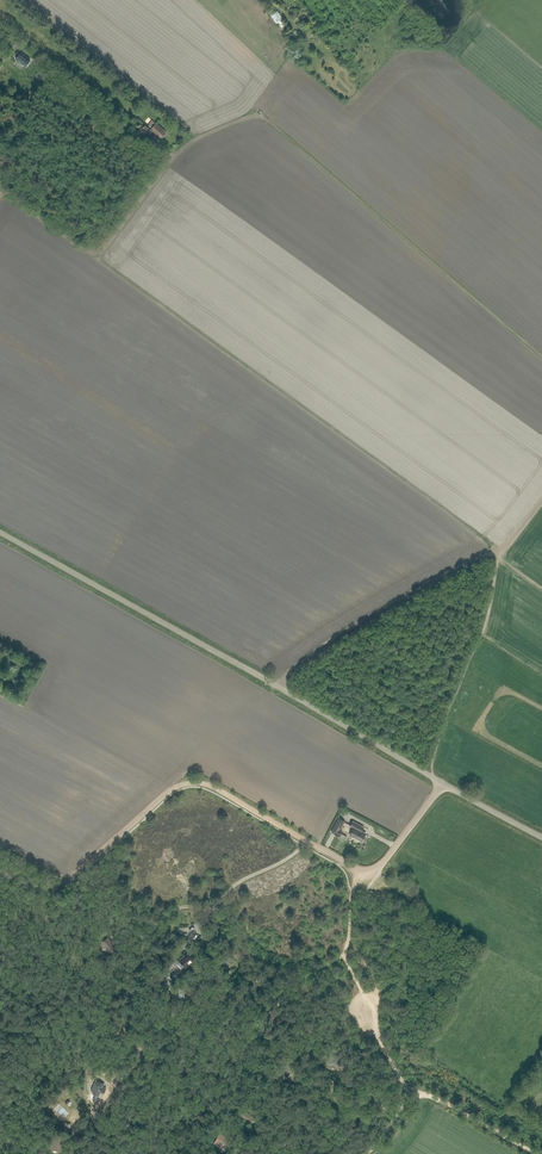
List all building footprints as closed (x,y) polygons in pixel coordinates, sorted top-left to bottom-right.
[(270,16),(271,15),(279,27),(283,24),(281,20),(283,19),(278,11),(276,12),(275,11),(272,13),(271,11),(268,12),(270,16)] [(18,51),(15,54),(17,56),(15,59),(25,67),(30,61),(18,51)] [(42,68),(36,74),(44,81),(50,74),(42,68)] [(145,125),(142,129),(140,127),(138,130),(147,138),(152,131),(161,138),(166,132),(156,123),(151,129),(145,125)] [(345,821),(338,818),(333,828),(331,832),(340,836),(342,830),(341,829),(345,821)] [(364,828),(359,825),(352,821),(350,826),(354,828),(350,835),(361,841),(366,833),(362,832),(364,828)] [(117,947),(108,936),(101,942),(102,943),(99,945),(102,948),(104,946),(111,953),(117,947)] [(180,962),(177,964),(182,970),(184,967),(185,968),(195,961),(189,953),(179,961),(180,962)] [(226,966),(232,958),(228,954),(219,964),(221,965),(223,964),(226,966)] [(272,975),(269,974),(271,972),(266,969),(259,979),(263,982),(267,978),(269,979),(272,975)] [(196,998),(195,988),(184,989),(184,998),(196,998)] [(179,1002),(169,992),(166,995),(175,1005),(179,1002)] [(280,1012),(276,1010),(268,1012),(270,1024),(282,1022),(280,1012)] [(331,1064),(331,1063),(339,1066),(342,1059),(331,1054),(327,1062),(331,1064)] [(289,1075),(284,1065),(278,1068),(284,1079),(289,1075)] [(99,1096),(101,1092),(104,1093),(106,1088),(103,1086),(104,1083),(101,1082),(99,1085),(95,1083),(94,1086),(91,1091),(93,1092),(92,1093),(99,1096)] [(64,1119),(69,1113),(60,1105),(55,1111),(64,1119)] [(244,1117),(251,1122),(253,1124),(256,1119),(254,1118),(255,1117),(248,1112),(249,1109),(245,1107),(240,1115),(244,1118),(244,1117)] [(227,1137),(220,1133),(214,1143),(221,1147),(227,1137)] [(64,1138),(54,1135),(50,1149),(61,1151),(64,1138)]
